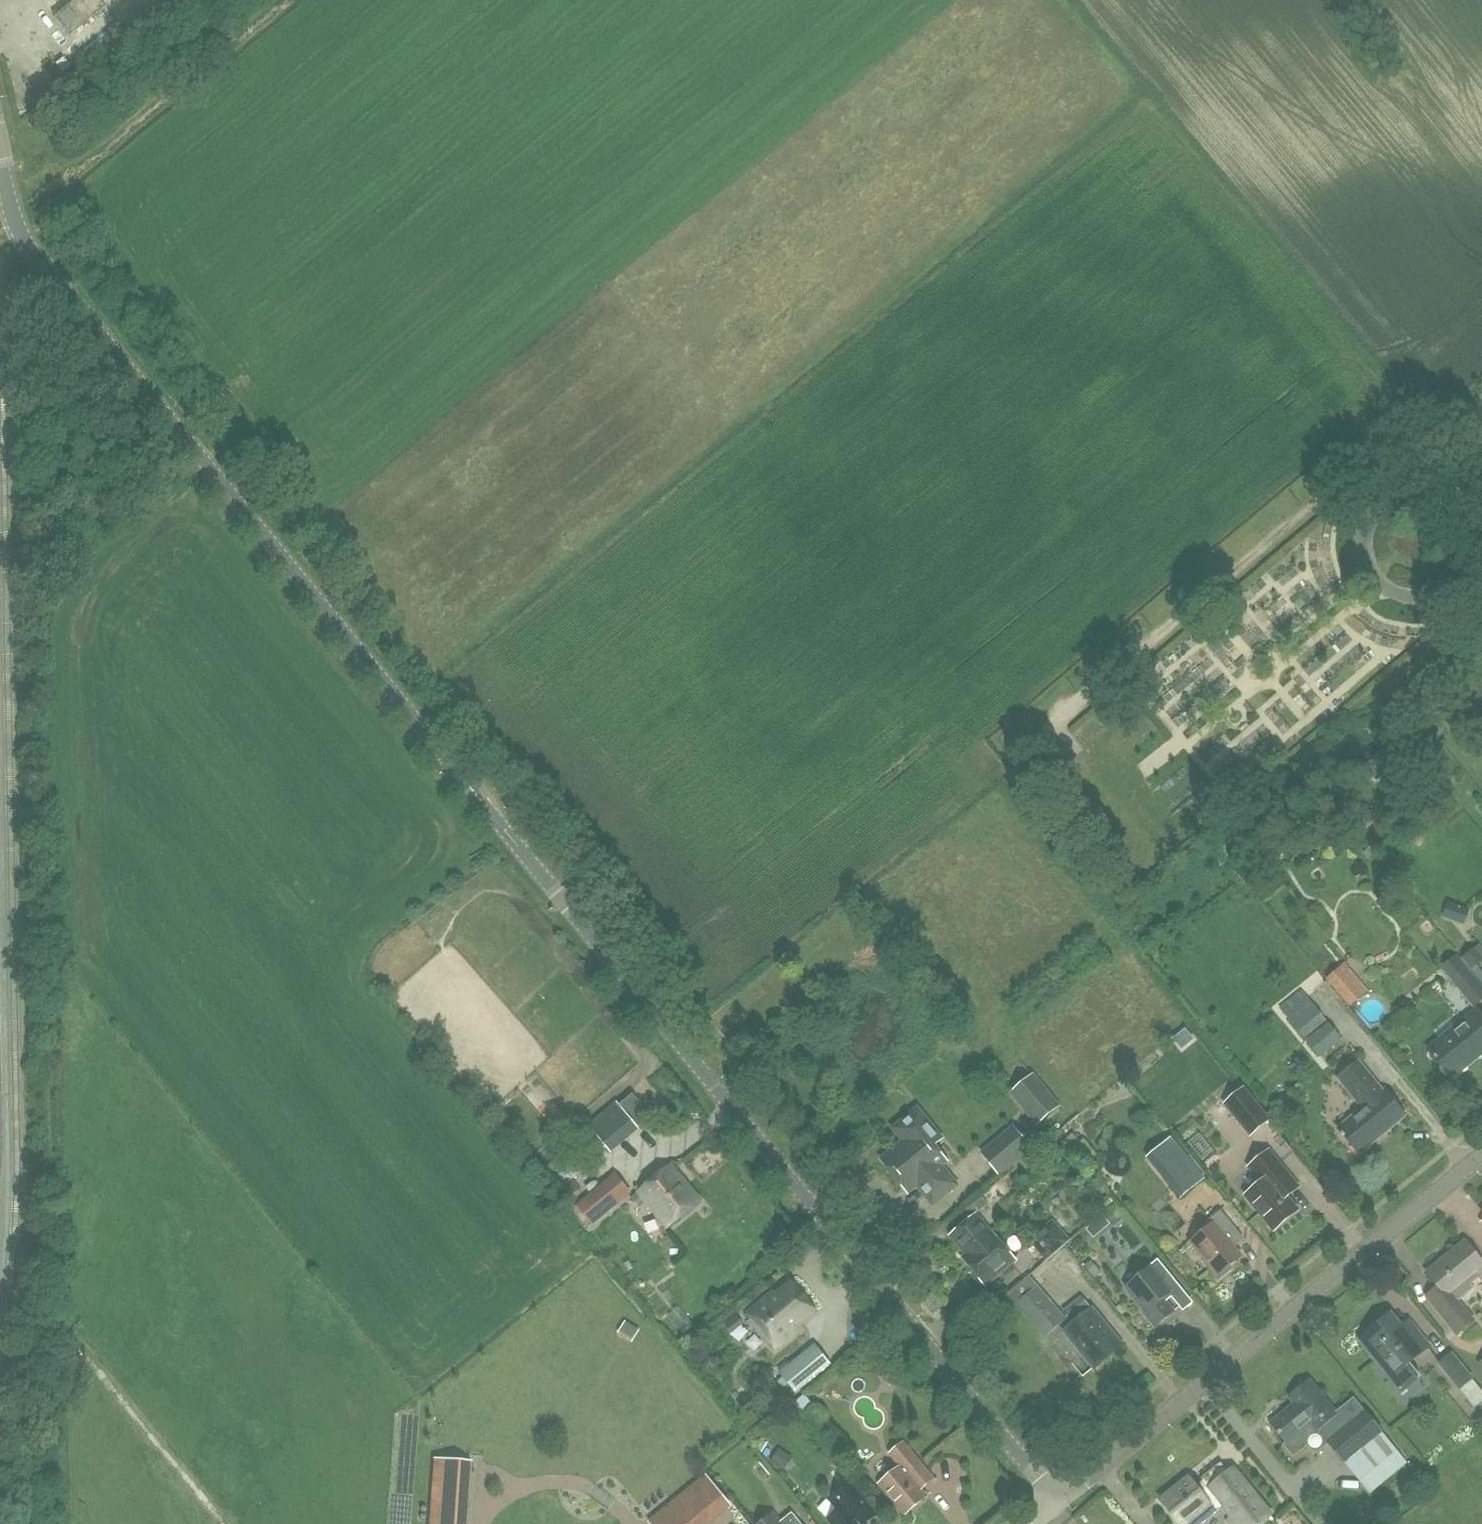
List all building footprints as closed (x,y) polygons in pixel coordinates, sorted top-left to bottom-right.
[(106,6),(101,0),(73,0),(54,16),(71,36),(106,6)] [(1453,681),(1441,691),(1450,702),(1462,692),(1453,681)] [(1103,724),(1117,712),(1110,704),(1096,716),(1103,724)] [(1443,917),(1465,925),(1471,909),(1449,901),(1443,917)] [(1481,959),(1474,949),(1462,958),(1471,968),(1481,982),(1481,969),(1477,963),(1481,959)] [(1481,1002),(1481,984),(1457,954),(1441,967),(1474,1008),(1481,1002)] [(1344,963),(1325,979),(1350,1008),(1368,991),(1344,963)] [(1304,1038),(1326,1019),(1302,990),(1280,1008),(1304,1038)] [(1481,1052),(1481,1015),(1478,1009),(1428,1050),(1451,1077),(1481,1052)] [(1341,1041),(1328,1024),(1308,1041),(1321,1057),(1341,1041)] [(1359,1153),(1405,1115),(1384,1090),(1383,1092),(1357,1061),(1338,1077),(1363,1108),(1338,1128),(1359,1153)] [(1032,1076),(1019,1086),(1011,1093),(1037,1124),(1058,1106),(1032,1076)] [(1226,1103),(1251,1134),(1268,1120),(1243,1089),(1226,1103)] [(618,1103),(590,1126),(609,1150),(638,1127),(618,1103)] [(909,1184),(912,1188),(917,1185),(933,1204),(956,1185),(940,1165),(946,1161),(933,1145),(941,1139),(917,1110),(894,1129),(906,1143),(898,1149),(897,1147),(881,1160),(904,1188),(909,1184)] [(982,1154),(999,1175),(1030,1148),(1013,1128),(982,1154)] [(561,1186),(577,1174),(562,1153),(556,1144),(544,1154),(531,1138),(521,1147),(542,1173),(547,1168),(561,1186)] [(1172,1138),(1147,1159),(1178,1198),(1204,1177),(1172,1138)] [(1247,1195),(1275,1229),(1297,1210),(1286,1197),(1299,1187),(1269,1151),(1249,1167),(1262,1182),(1247,1195)] [(668,1226),(698,1201),(669,1167),(640,1191),(668,1226)] [(590,1223),(629,1193),(613,1175),(576,1206),(590,1223)] [(1204,1264),(1218,1281),(1232,1269),(1230,1266),(1241,1257),(1230,1244),(1240,1235),(1220,1211),(1209,1220),(1212,1224),(1191,1242),(1207,1261),(1204,1264)] [(975,1215),(950,1235),(967,1255),(962,1259),(973,1271),(972,1275),(978,1282),(982,1282),(984,1285),(1015,1259),(993,1233),(992,1234),(975,1215)] [(1048,1260),(1069,1242),(1052,1222),(1031,1240),(1048,1260)] [(1467,1242),(1428,1273),(1439,1287),(1427,1296),(1450,1324),(1458,1334),(1474,1320),(1466,1310),(1463,1313),(1449,1295),(1476,1274),(1481,1282),(1481,1261),(1467,1242)] [(1169,1294),(1171,1297),(1182,1289),(1158,1259),(1147,1268),(1149,1269),(1126,1287),(1146,1311),(1144,1313),(1156,1327),(1173,1312),(1163,1299),(1169,1294)] [(1043,1335),(1064,1317),(1051,1302),(1051,1303),(1028,1276),(1007,1295),(1043,1335)] [(770,1344),(775,1350),(797,1333),(793,1329),(815,1311),(792,1283),(774,1297),(770,1297),(769,1299),(767,1297),(745,1314),(751,1320),(752,1319),(771,1343),(770,1344)] [(933,1314),(943,1306),(933,1292),(923,1300),(933,1314)] [(1111,1346),(1117,1341),(1082,1298),(1064,1312),(1073,1324),(1064,1331),(1094,1368),(1115,1351),(1111,1346)] [(1430,1346),(1416,1329),(1407,1337),(1401,1329),(1402,1328),(1391,1314),(1360,1338),(1403,1391),(1421,1377),(1410,1362),(1430,1346)] [(1440,1364),(1460,1388),(1472,1378),(1452,1354),(1440,1364)] [(817,1377),(801,1357),(780,1373),(797,1393),(817,1377)] [(1345,1462),(1382,1432),(1366,1412),(1365,1413),(1354,1399),(1337,1414),(1309,1380),(1290,1396),(1296,1404),(1293,1406),(1295,1409),(1288,1414),(1286,1411),(1271,1424),(1287,1443),(1285,1445),(1291,1452),(1318,1431),(1328,1444),(1329,1443),(1345,1462)] [(934,1480),(921,1464),(904,1443),(891,1454),(901,1466),(880,1484),(906,1515),(927,1497),(922,1490),(934,1480)] [(771,1462),(785,1471),(794,1458),(780,1449),(771,1462)] [(468,1462),(436,1460),(431,1523),(464,1523),(468,1462)] [(1218,1465),(1201,1478),(1203,1481),(1196,1487),(1189,1478),(1162,1501),(1181,1523),(1202,1523),(1217,1512),(1216,1510),(1223,1504),(1233,1517),(1229,1521),(1232,1523),(1260,1523),(1271,1515),(1234,1469),(1226,1475),(1223,1471),(1220,1473),(1217,1468),(1219,1466),(1218,1465)] [(832,1498),(842,1510),(828,1522),(830,1523),(866,1523),(877,1515),(851,1483),(832,1498)] [(651,1521),(653,1523),(698,1523),(700,1523),(679,1498),(651,1521)] [(791,1515),(779,1523),(799,1523),(791,1515)]
